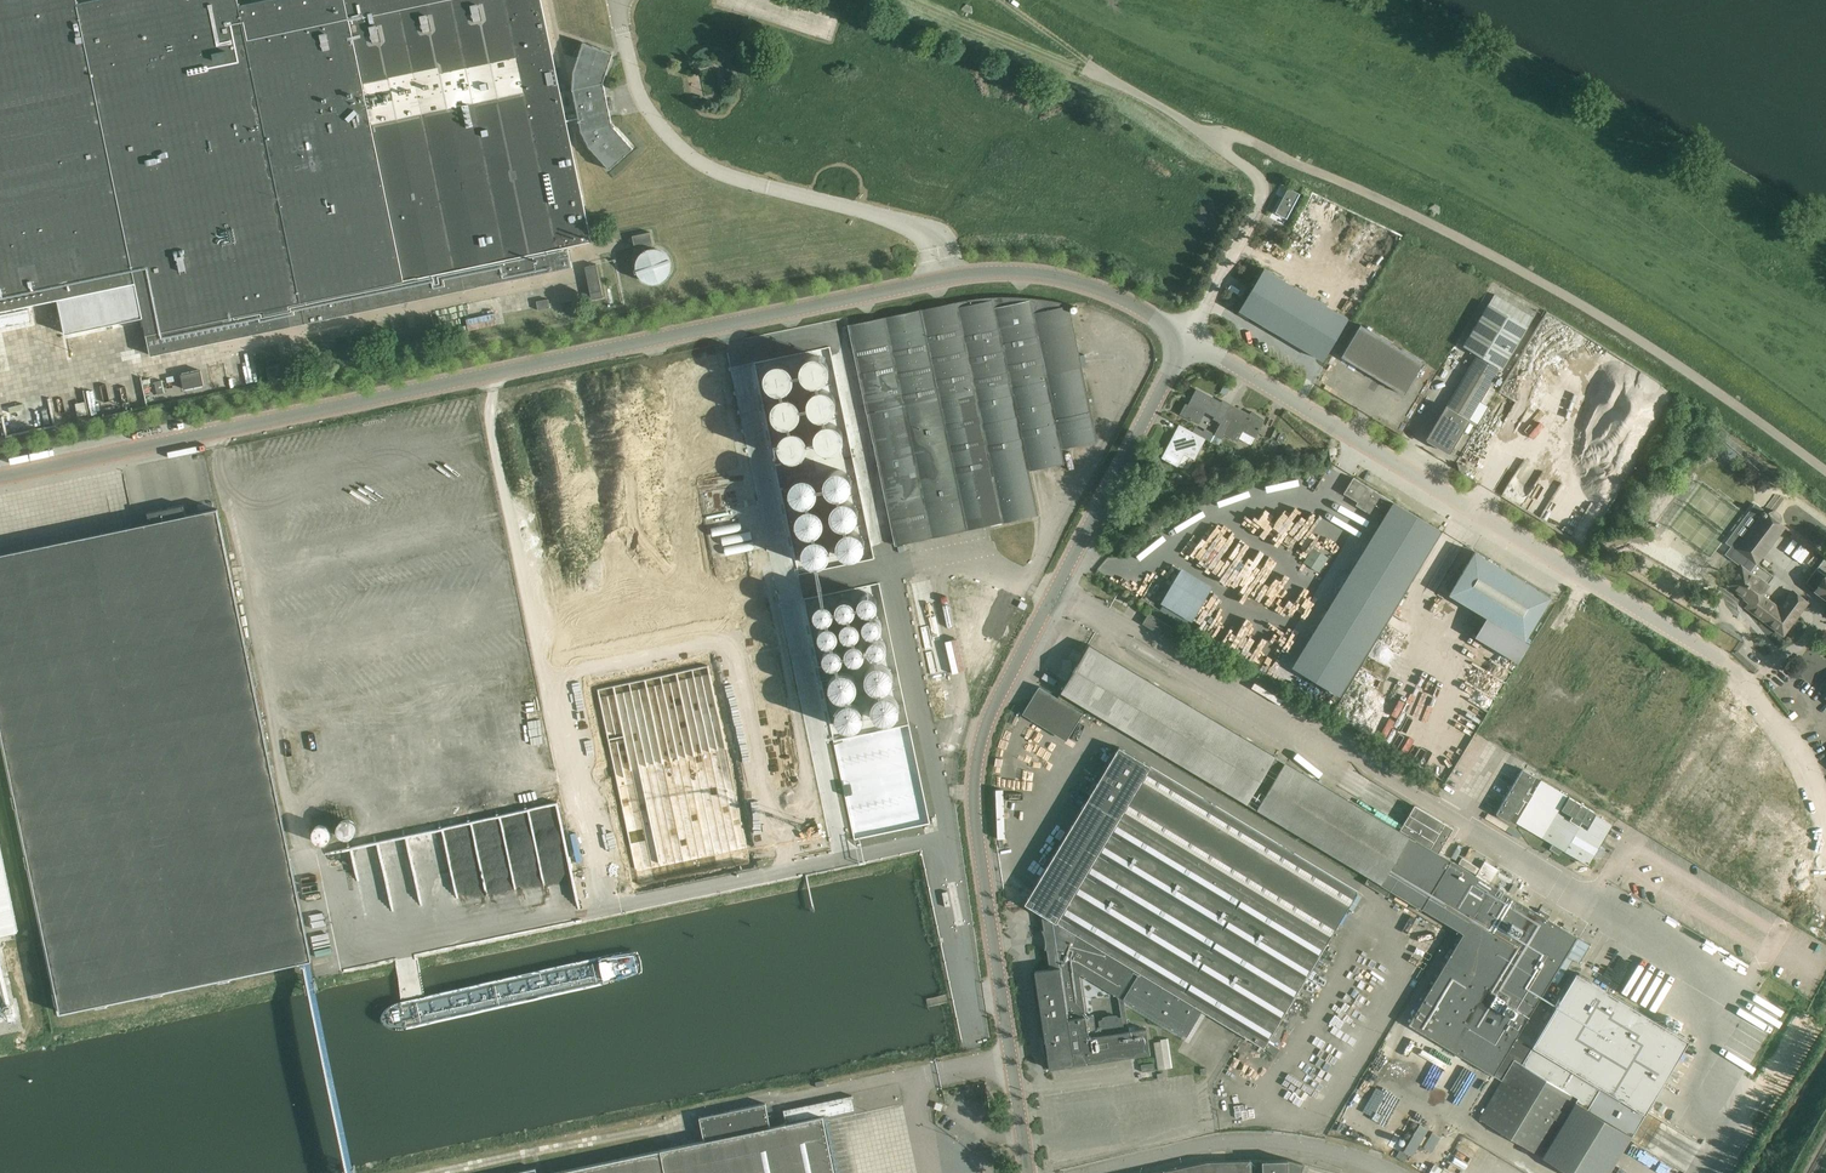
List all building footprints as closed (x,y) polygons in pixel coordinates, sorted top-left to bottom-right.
[(58,299),(66,335),(144,318),(151,355),(572,267),(568,246),(592,241),(591,238),(565,113),(577,111),(580,129),(589,147),(609,170),(633,148),(612,125),(611,118),(609,111),(606,97),(603,82),(613,53),(583,43),(578,58),(573,72),(572,89),(573,90),(575,100),(563,102),(561,93),(556,68),(554,62),(541,0),(265,0),(239,5),(238,0),(94,0),(78,3),(77,0),(0,0),(0,311),(58,299)] [(959,7),(957,10),(962,12),(959,16),(964,19),(966,15),(970,18),(972,15),(972,7),(966,3),(959,7)] [(1287,219),(1300,194),(1288,188),(1275,213),(1287,219)] [(1427,206),(1425,209),(1429,212),(1427,216),(1432,219),(1434,215),(1438,217),(1440,214),(1440,206),(1433,202),(1427,206)] [(650,232),(632,236),(635,249),(653,245),(650,232)] [(651,248),(649,249),(644,251),(642,253),(639,255),(637,259),(636,262),(635,265),(635,268),(636,271),(637,274),(639,276),(641,279),(642,280),(644,281),(646,282),(648,283),(650,284),(653,284),(655,284),(656,284),(659,283),(660,282),(662,281),(663,281),(666,279),(667,277),(667,276),(668,275),(669,274),(670,271),(670,269),(671,266),(671,265),(670,262),(669,259),(668,257),(667,256),(666,254),(665,253),(663,252),(662,251),(660,250),(658,249),(656,249),(653,248),(651,248)] [(603,297),(596,265),(586,267),(592,299),(603,297)] [(1348,318),(1264,268),(1239,311),(1323,361),(1348,318)] [(868,321),(849,325),(896,545),(985,526),(1039,514),(1038,514),(1032,485),(1029,470),(1065,463),(1062,448),(1098,441),(1070,310),(1069,306),(1069,305),(1068,305),(1061,303),(1053,301),(1045,300),(1038,299),(1030,298),(1022,298),(1015,297),(1014,297),(1008,297),(1002,297),(996,297),(990,298),(984,298),(978,299),(972,300),(957,303),(945,305),(939,306),(876,319),(868,321)] [(549,299),(537,301),(538,310),(550,308),(549,299)] [(1232,302),(1218,324),(1226,329),(1241,307),(1232,302)] [(1434,428),(1428,439),(1449,451),(1455,441),(1469,419),(1479,402),(1489,386),(1498,370),(1500,368),(1502,370),(1528,327),(1489,304),(1464,346),(1479,356),(1434,428)] [(32,321),(29,309),(0,315),(0,328),(32,321)] [(1341,357),(1404,394),(1423,363),(1360,325),(1341,357)] [(289,364),(267,368),(270,380),(291,376),(289,364)] [(201,370),(181,374),(184,389),(204,385),(201,370)] [(162,380),(155,382),(158,394),(165,393),(162,380)] [(1221,422),(1231,404),(1223,401),(1222,403),(1197,389),(1188,406),(1186,404),(1181,414),(1198,423),(1205,411),(1215,416),(1214,419),(1221,422)] [(75,416),(85,414),(82,401),(72,403),(75,416)] [(1252,412),(1250,415),(1231,404),(1221,422),(1215,434),(1211,441),(1218,445),(1224,434),(1237,441),(1238,439),(1251,445),(1263,422),(1262,421),(1263,419),(1252,412)] [(1402,432),(1409,420),(1397,412),(1390,424),(1402,432)] [(1205,439),(1193,432),(1179,425),(1162,458),(1178,466),(1184,453),(1195,459),(1202,445),(1205,439)] [(1195,427),(1193,432),(1205,439),(1205,438),(1211,441),(1215,434),(1205,429),(1204,431),(1195,427)] [(1277,439),(1284,442),(1287,436),(1281,432),(1277,439)] [(788,488),(781,457),(774,459),(781,490),(788,488)] [(1353,477),(1343,493),(1357,502),(1358,503),(1363,505),(1361,508),(1381,521),(1393,502),(1380,494),(1353,477)] [(1381,521),(1339,591),(1386,621),(1442,532),(1393,502),(1381,521)] [(312,960),(218,509),(186,515),(184,505),(148,513),(150,523),(0,554),(0,721),(61,1012),(304,961),(312,960)] [(1784,526),(1780,523),(1781,521),(1782,517),(1780,514),(1777,511),(1773,510),(1769,512),(1767,513),(1763,510),(1735,548),(1748,558),(1736,575),(1729,584),(1751,601),(1746,607),(1750,609),(1761,594),(1774,576),(1756,563),(1784,526)] [(1265,523),(1262,529),(1291,546),(1295,540),(1265,523)] [(1551,597),(1475,551),(1449,594),(1487,617),(1475,637),(1518,663),(1530,643),(1525,640),(1551,597)] [(1825,557),(1806,583),(1825,598),(1825,557)] [(1136,582),(1130,592),(1141,598),(1147,588),(1136,582)] [(1807,602),(1798,595),(1793,591),(1780,609),(1761,594),(1750,609),(1783,634),(1807,602)] [(1317,611),(1325,615),(1332,600),(1325,596),(1317,611)] [(1025,610),(1027,604),(1021,601),(1018,606),(1025,610)] [(1173,627),(1166,624),(1149,613),(1143,624),(1166,638),(1173,627)] [(1088,645),(1061,692),(1465,935),(1411,1025),(1494,1075),(1516,1037),(1551,980),(1558,984),(1573,959),(1579,963),(1590,944),(1439,854),(1454,829),(1415,806),(1400,830),(1088,645)] [(1284,651),(1271,672),(1287,683),(1300,661),(1284,651)] [(826,665),(818,667),(821,680),(829,679),(826,665)] [(1313,700),(1325,705),(1336,678),(1324,673),(1313,700)] [(1039,686),(1024,711),(1068,738),(1083,713),(1039,686)] [(764,740),(743,744),(746,758),(767,754),(764,740)] [(1125,1004),(1189,1044),(1206,1014),(1264,1048),(1359,890),(1129,753),(1119,747),(1025,904),(1057,923),(1053,930),(1048,946),(1045,945),(1043,953),(1046,954),(1044,962),(1045,970),(1035,971),(1049,1069),(1150,1054),(1146,1028),(1129,1031),(1125,1004)] [(1497,812),(1496,814),(1509,821),(1510,819),(1515,811),(1517,813),(1525,800),(1529,803),(1521,817),(1517,823),(1519,824),(1538,835),(1552,844),(1550,849),(1560,854),(1562,850),(1563,850),(1588,865),(1594,855),(1597,857),(1602,856),(1604,852),(1599,849),(1598,848),(1612,824),(1596,815),(1587,830),(1579,825),(1581,821),(1587,825),(1595,812),(1569,797),(1562,810),(1572,816),(1570,818),(1569,820),(1557,812),(1567,796),(1542,781),(1534,795),(1527,791),(1535,776),(1522,769),(1497,812)] [(1713,864),(1745,812),(1708,790),(1676,842),(1713,864)] [(1751,888),(1783,835),(1745,812),(1713,864),(1751,888)] [(0,841),(0,934),(19,930),(0,841)] [(1360,937),(1347,958),(1357,963),(1369,942),(1360,937)] [(1479,1119),(1569,1172),(1609,1172),(1689,1041),(1576,973),(1532,1047),(1516,1037),(1494,1075),(1502,1080),(1479,1119)] [(1774,1025),(1782,1011),(1748,990),(1744,997),(1749,1000),(1744,1008),(1774,1025)] [(1762,1046),(1764,1039),(1734,1027),(1731,1033),(1762,1046)] [(1169,1039),(1154,1040),(1156,1069),(1170,1068),(1169,1039)] [(1155,1070),(1154,1063),(1142,1065),(1143,1072),(1155,1070)] [(823,1117),(855,1111),(852,1096),(784,1110),(787,1123),(770,1127),(765,1103),(699,1118),(704,1141),(661,1150),(552,1172),(835,1172),(823,1117)] [(1420,1124),(1404,1151),(1412,1156),(1420,1143),(1424,1146),(1428,1138),(1424,1136),(1428,1129),(1420,1124)] [(1424,1146),(1423,1147),(1432,1152),(1441,1137),(1432,1132),(1428,1138),(1424,1146)] [(1153,1172),(1300,1172),(1303,1163),(1287,1159),(1208,1161),(1153,1172)] [(1621,1162),(1614,1172),(1639,1172),(1621,1162)] [(1429,1172),(1440,1172),(1443,1169),(1434,1164),(1429,1172)]
